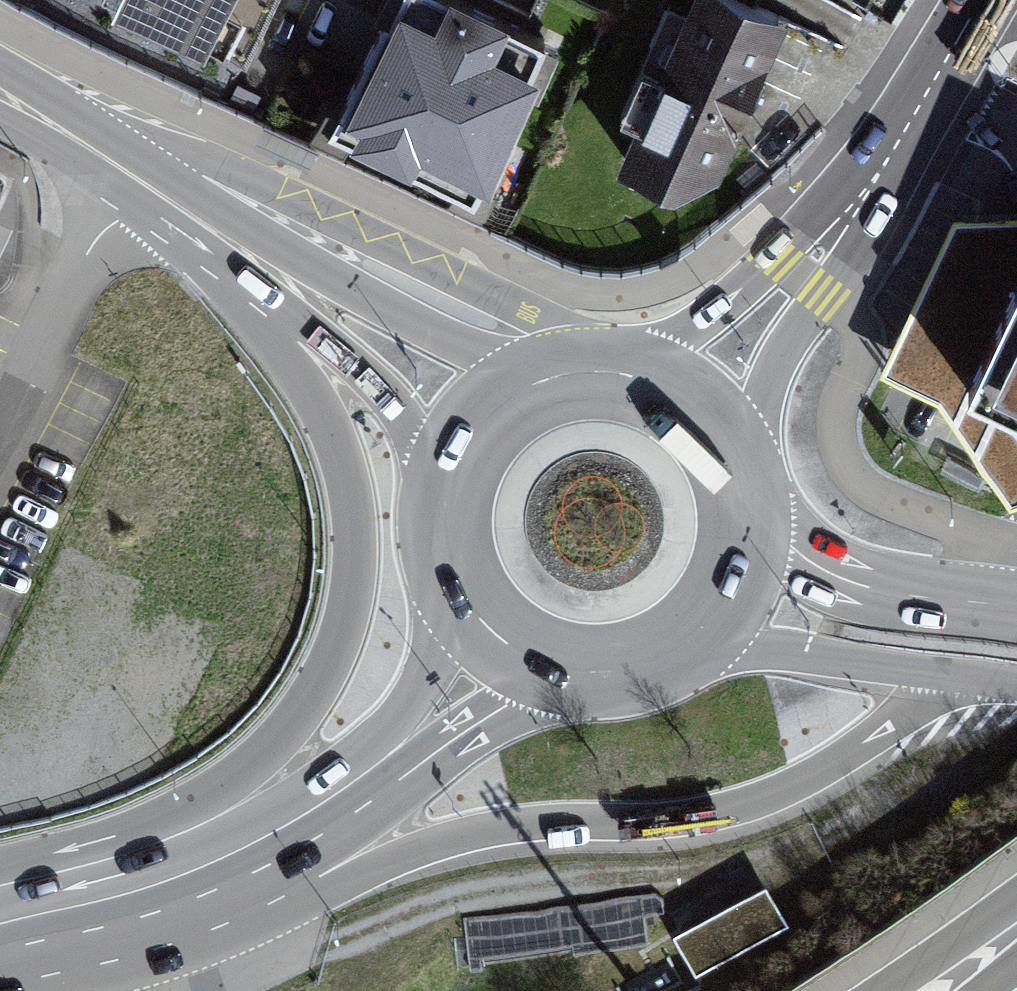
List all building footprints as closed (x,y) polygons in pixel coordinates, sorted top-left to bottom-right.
[(120,10),(203,47),(224,0),(124,0),(120,10)] [(430,0),(408,0),(340,141),(477,206),(549,57),(430,0)] [(741,0),(697,0),(625,172),(679,197),(721,176),(777,15),(741,0)] [(967,403),(1016,427),(1016,298),(967,403)] [(782,921),(763,888),(680,934),(699,967),(782,921)]
